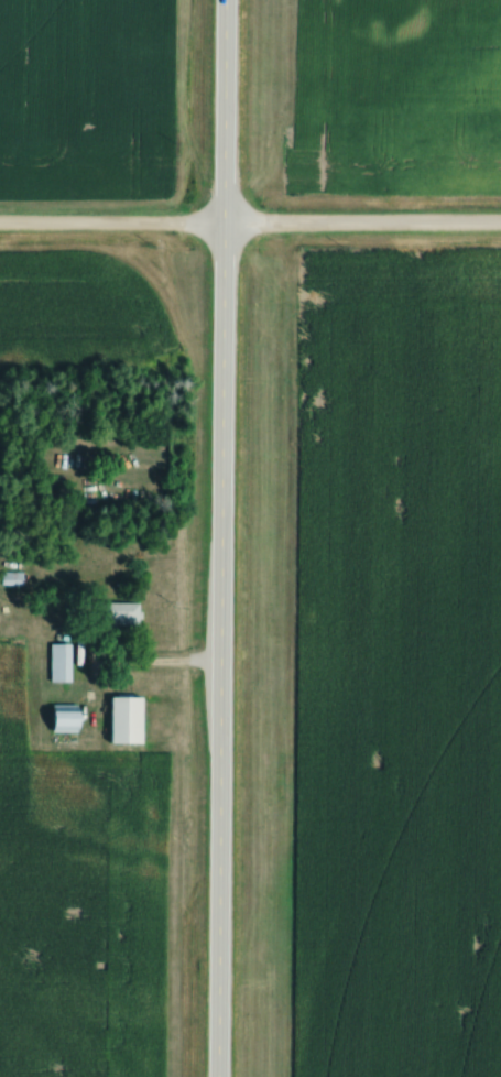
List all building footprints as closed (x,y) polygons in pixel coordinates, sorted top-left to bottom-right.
[(25,571),(4,571),(4,585),(25,585),(25,571)] [(144,602),(109,602),(109,624),(144,624),(144,602)] [(54,681),(75,681),(75,643),(54,643),(54,681)] [(149,696),(116,696),(116,743),(149,743),(149,696)] [(55,732),(89,732),(89,705),(55,705),(55,732)]
